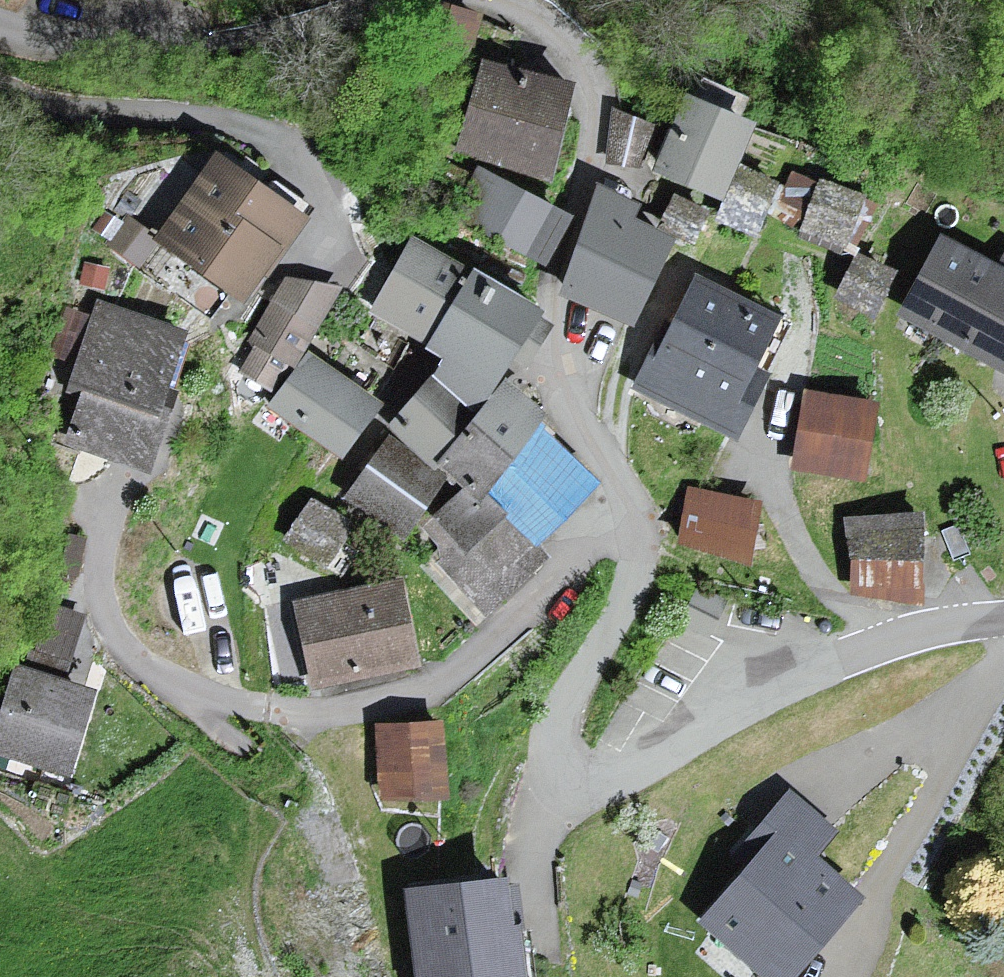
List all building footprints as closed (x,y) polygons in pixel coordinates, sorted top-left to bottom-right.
[(542,173),(564,86),(481,66),(460,153),(542,173)] [(745,124),(682,97),(651,168),(715,195),(745,124)] [(650,125),(614,113),(608,158),(638,165),(650,125)] [(240,297),(294,220),(210,162),(156,238),(240,297)] [(774,184),(738,168),(716,216),(753,232),(774,184)] [(539,263),(563,218),(474,171),(450,216),(539,263)] [(841,244),(862,200),(819,180),(817,185),(794,175),(776,214),(841,244)] [(639,209),(601,187),(565,292),(630,326),(670,239),(635,222),(639,209)] [(693,205),(675,197),(661,229),(696,245),(710,213),(693,205)] [(1002,270),(944,239),(903,316),(1003,369),(1003,368),(1003,267),(1002,270)] [(373,309),(428,341),(469,276),(413,242),(373,309)] [(870,314),(891,272),(857,256),(837,298),(870,314)] [(492,290),(469,276),(428,341),(424,348),(441,358),(436,367),(477,392),(501,354),(515,362),(537,326),(527,319),(531,314),(492,290)] [(288,364),(332,291),(289,280),(252,339),(258,342),(241,370),(267,386),(282,361),(288,364)] [(766,317),(693,280),(638,388),(729,434),(758,377),(741,368),(766,317)] [(154,393),(176,334),(99,305),(69,383),(87,389),(67,440),(139,468),(166,398),(154,393)] [(338,452),(371,405),(305,359),(272,406),(338,452)] [(530,546),(591,484),(528,422),(532,416),(497,388),(471,417),(452,400),(433,385),(419,401),(395,429),(433,461),(466,487),(427,528),(447,547),(425,570),(456,599),(474,617),(537,552),(530,546)] [(866,402),(806,394),(795,465),(855,474),(866,402)] [(435,475),(387,442),(347,499),(395,532),(435,475)] [(743,553),(755,505),(688,489),(676,537),(743,553)] [(321,559),(342,521),(309,503),(288,541),(321,559)] [(916,592),(915,518),(852,518),(852,592),(916,592)] [(407,663),(393,587),(296,605),(310,681),(407,663)] [(725,600),(697,587),(689,604),(717,617),(725,600)] [(52,608),(32,676),(16,671),(0,723),(0,751),(62,769),(84,693),(58,684),(78,616),(52,608)] [(436,796),(433,725),(380,728),(383,799),(436,796)] [(787,795),(744,846),(757,856),(704,919),(773,976),(776,976),(847,893),(805,858),(829,830),(787,795)] [(403,892),(415,976),(511,976),(497,879),(403,892)]
